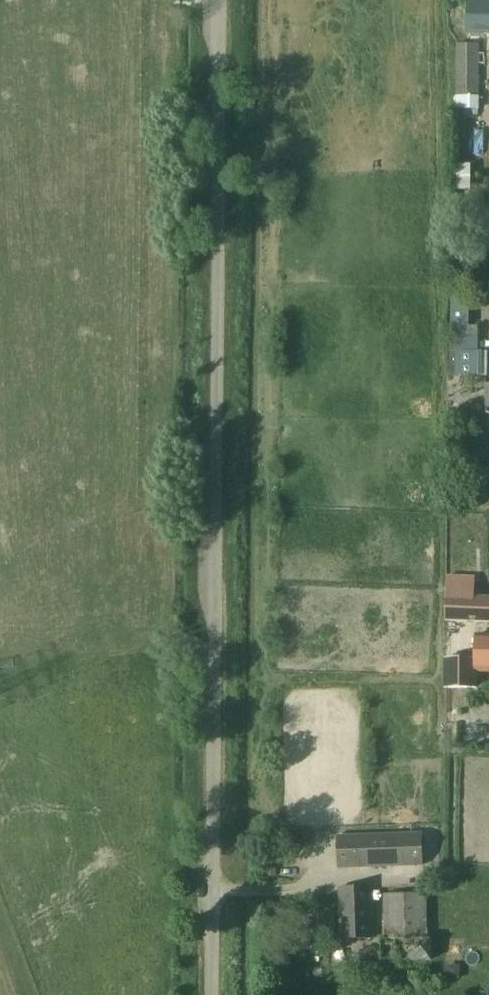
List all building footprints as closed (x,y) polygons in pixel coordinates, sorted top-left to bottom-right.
[(482,2),(468,1),(467,4),(467,19),(488,20),(488,2),(482,2)] [(457,45),(457,98),(457,109),(478,110),(478,98),(480,98),(480,45),(457,45)] [(470,167),(456,167),(455,192),(470,192),(470,167)] [(452,293),(451,327),(469,327),(470,293),(452,293)] [(478,353),(478,338),(478,327),(469,327),(451,327),(450,327),(450,338),(450,377),(481,376),(481,353),(478,353)] [(446,623),(488,624),(488,598),(473,598),(475,578),(447,578),(446,623)] [(477,672),(488,672),(488,637),(476,637),(476,659),(445,659),(445,689),(477,690),(477,672)] [(337,836),(338,870),(424,867),(422,833),(337,836)] [(266,877),(277,877),(277,859),(266,859),(266,877)] [(340,941),(375,940),(373,887),(339,888),(340,941)] [(431,939),(427,939),(426,895),(385,896),(386,938),(381,938),(381,962),(431,961),(431,939)]
